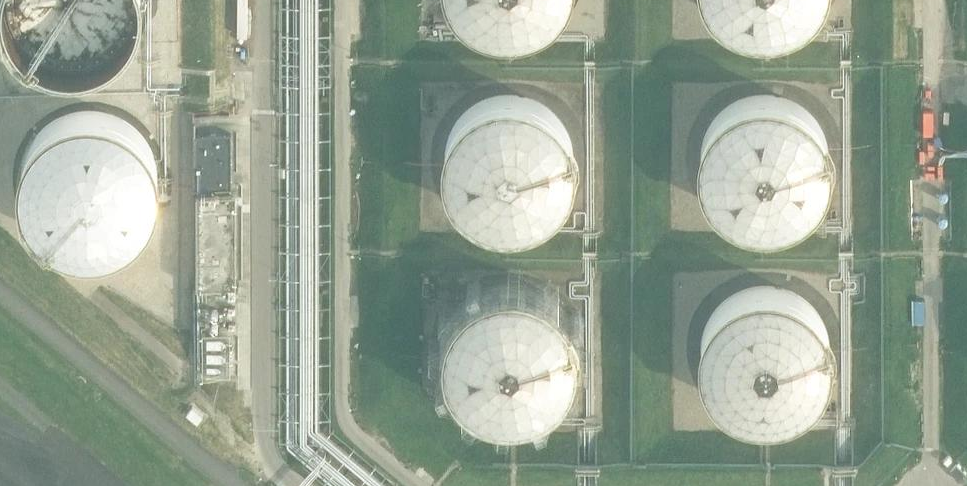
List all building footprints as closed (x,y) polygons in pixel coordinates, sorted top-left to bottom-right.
[(141,0),(0,0),(0,7),(3,17),(8,28),(15,38),(23,46),(33,53),(43,59),(54,62),(66,64),(78,63),(90,61),(101,57),(111,51),(120,44),(128,35),(134,25),(139,14),(141,2),(141,0)] [(455,12),(478,27),(507,33),(529,30),(551,18),(567,1),(568,0),(447,0),(455,12)] [(711,8),(734,24),(762,30),(785,26),(806,15),(820,0),(705,0),(711,8)] [(430,165),(437,188),(450,205),(473,220),(501,226),(524,222),(545,211),(562,194),(572,170),(572,142),(565,120),(554,105),(528,87),(507,82),(479,85),(458,96),(441,114),(430,138),(430,165)] [(693,168),(700,190),(713,207),(736,223),(764,228),(787,225),(808,213),(825,196),(835,172),(836,144),(828,123),(817,107),(792,89),(770,84),(742,87),(722,98),(704,116),(694,141),(693,168)] [(161,180),(161,170),(160,160),(157,150),(153,140),(147,131),(140,123),(133,116),(124,111),(114,106),(104,103),(94,102),(83,102),(73,104),(63,107),(54,111),(45,117),(37,124),(31,132),(25,141),(21,151),(19,161),(18,172),(18,182),(20,192),(24,202),(29,211),(35,220),(42,227),(51,233),(60,238),(70,242),(80,244),(90,245),(101,244),(111,242),(121,238),(130,233),(138,226),(145,218),(151,210),(156,201),(159,191),(161,180)] [(195,286),(236,285),(236,191),(231,191),(231,134),(195,133),(195,286)] [(435,354),(442,376),(455,393),(478,409),(506,415),(529,411),(550,400),(567,382),(577,359),(577,330),(570,309),(559,293),(533,276),(512,271),(484,274),(463,284),(446,303),(435,327),(435,354)] [(692,359),(700,381),(712,398),(735,414),(764,420),(786,416),(808,405),(824,387),(834,364),(835,335),(828,314),(817,298),(791,281),(769,276),(742,279),(721,289),(703,308),(693,332),(692,359)] [(966,475),(956,464),(950,471),(960,481),(966,475)]
